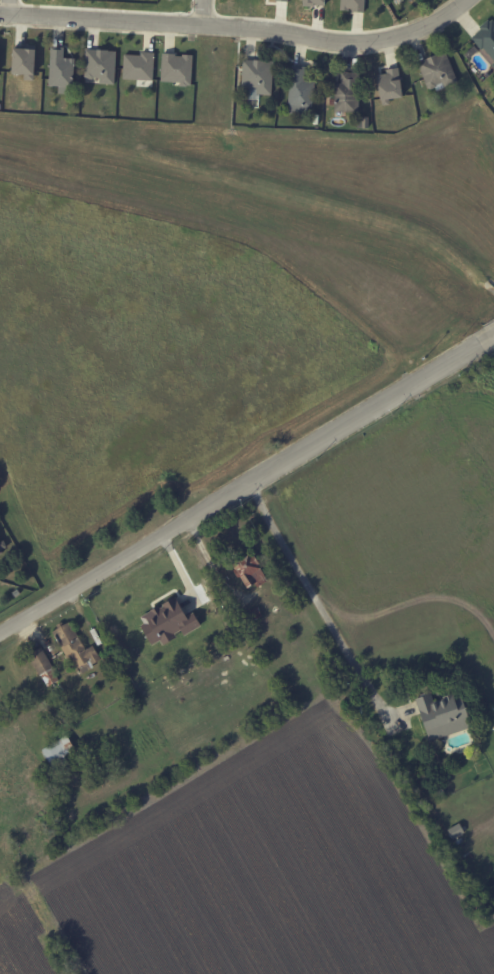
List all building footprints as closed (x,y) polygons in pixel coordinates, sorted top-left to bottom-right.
[(339,11),(363,12),(363,0),(339,0),(339,11)] [(492,63),(490,65),(493,70),(493,22),(491,18),(469,37),(492,63)] [(22,80),(31,80),(31,49),(9,48),(8,74),(22,75),(22,80)] [(49,49),(47,86),(71,87),(72,58),(62,58),(62,49),(49,49)] [(115,51),(84,49),(83,79),(97,79),(97,84),(113,84),(115,51)] [(456,81),(445,50),(416,62),(427,92),(456,81)] [(152,53),(139,52),(139,55),(122,55),(121,79),(151,80),(152,53)] [(177,82),(177,85),(190,85),(190,55),(160,54),(159,82),(177,82)] [(255,95),(271,94),(270,60),(239,61),(240,89),(254,89),(255,95)] [(308,69),(301,65),(281,105),(304,116),(321,83),(305,75),(308,69)] [(400,98),(397,68),(383,69),(384,74),(374,75),(377,101),(400,98)] [(339,84),(333,83),(332,111),(358,112),(358,73),(339,72),(339,84)] [(262,581),(249,551),(228,560),(242,590),(262,581)] [(198,626),(192,613),(183,618),(172,597),(137,616),(141,624),(137,626),(147,646),(158,640),(159,643),(179,633),(180,635),(198,626)] [(72,670),(98,657),(92,645),(83,649),(69,621),(52,629),(72,670)] [(57,681),(42,647),(28,654),(43,687),(57,681)] [(427,742),(468,727),(456,693),(431,702),(428,692),(411,699),(427,742)] [(77,759),(65,736),(39,749),(52,772),(77,759)]
